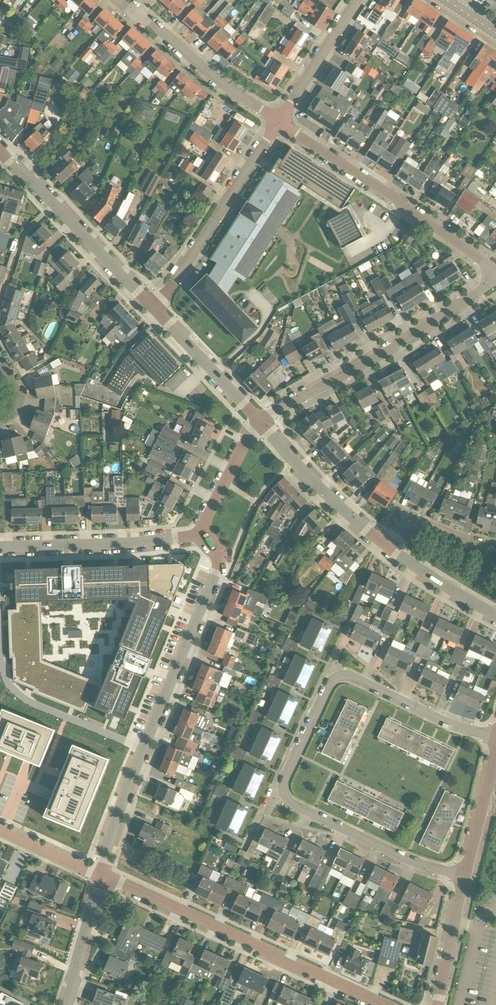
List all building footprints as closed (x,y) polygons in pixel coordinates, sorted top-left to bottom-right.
[(65,0),(59,6),(64,10),(69,4),(65,0)] [(81,7),(87,12),(83,16),(84,18),(79,24),(83,28),(89,22),(86,20),(99,5),(93,0),(87,0),(81,7)] [(169,7),(179,16),(188,6),(181,0),(175,0),(169,7)] [(296,1),(302,5),(329,21),(335,12),(320,3),(317,8),(313,5),(314,4),(309,1),(310,0),(295,0),(296,1)] [(400,0),(380,0),(378,2),(381,4),(379,6),(377,5),(373,11),(367,20),(376,25),(386,11),(386,10),(387,8),(397,15),(403,6),(399,3),(400,0)] [(420,20),(428,7),(418,0),(415,0),(404,18),(409,21),(413,15),(420,20)] [(259,20),(267,25),(278,9),(269,4),(259,20)] [(329,21),(302,5),(299,10),(307,16),(308,14),(312,17),(309,22),(323,31),(329,21)] [(194,29),(206,15),(199,8),(197,6),(193,11),(184,21),(194,29)] [(294,12),(286,6),(282,11),(291,17),(294,12)] [(428,7),(420,20),(427,25),(423,30),(428,34),(440,15),(428,7)] [(12,12),(18,17),(21,13),(15,8),(12,12)] [(105,10),(96,20),(105,29),(114,19),(105,10)] [(230,14),(224,20),(229,24),(235,18),(230,14)] [(215,22),(206,15),(194,29),(203,38),(215,25),(218,27),(224,20),(220,16),(215,22)] [(394,35),(402,22),(395,17),(382,38),(388,42),(392,34),(394,35)] [(114,19),(105,29),(101,33),(98,37),(104,43),(103,44),(102,43),(94,52),(101,58),(108,50),(114,44),(110,41),(114,36),(115,37),(124,27),(114,19)] [(224,20),(218,27),(220,30),(209,43),(218,51),(227,41),(232,37),(224,30),(229,24),(224,20)] [(257,41),(267,25),(259,20),(248,36),(257,41)] [(434,44),(436,46),(446,52),(450,46),(454,40),(462,29),(449,21),(442,32),(436,42),(434,44)] [(92,25),(89,22),(83,28),(88,32),(94,26),(92,25)] [(291,41),(302,49),(310,36),(299,29),(294,26),(290,32),(295,35),(291,41)] [(33,38),(34,37),(37,33),(30,27),(26,32),(33,38)] [(124,38),(133,47),(142,37),(133,28),(124,38)] [(454,40),(450,46),(446,52),(438,64),(448,70),(453,63),(450,61),(456,53),(461,57),(467,48),(474,37),(462,29),(454,40)] [(353,42),(364,49),(368,43),(376,48),(379,43),(371,38),(360,31),(353,42)] [(2,34),(0,38),(0,44),(6,47),(10,37),(2,34)] [(235,41),(241,46),(247,39),(242,34),(235,41)] [(424,51),(432,39),(424,34),(416,46),(424,51)] [(142,37),(133,47),(117,65),(124,72),(125,71),(129,75),(136,68),(141,62),(138,59),(142,55),(143,56),(152,46),(142,37)] [(302,49),(291,41),(285,37),(280,43),(282,45),(278,51),(283,54),(294,61),(302,49)] [(436,42),(432,39),(424,51),(422,53),(428,57),(436,46),(434,44),(436,42)] [(237,50),(227,41),(218,51),(228,60),(237,50)] [(399,50),(384,41),(380,47),(390,53),(390,55),(394,58),(399,50)] [(360,55),(364,49),(353,42),(346,53),(357,60),(365,65),(368,60),(360,55)] [(114,44),(108,50),(112,53),(113,55),(119,49),(114,44)] [(470,83),(475,86),(483,73),(495,53),(495,52),(485,44),(477,57),(485,62),(483,65),(482,64),(470,83)] [(89,47),(80,57),(84,60),(93,50),(89,47)] [(272,59),(275,54),(268,49),(265,55),(272,59)] [(105,62),(112,53),(108,50),(101,58),(105,62)] [(148,60),(151,63),(147,67),(154,74),(158,69),(167,59),(157,50),(148,60)] [(475,86),(474,87),(480,91),(491,74),(495,77),(495,53),(483,73),(475,86)] [(167,59),(158,69),(168,78),(177,68),(167,59)] [(62,65),(56,60),(52,65),(58,71),(62,65)] [(271,71),(282,79),(289,68),(278,60),(271,71)] [(147,67),(141,62),(136,68),(142,73),(147,67)] [(363,71),(351,63),(346,71),(359,79),(359,78),(364,71),(363,71)] [(363,71),(364,71),(367,73),(375,79),(375,78),(378,73),(367,65),(363,71)] [(10,70),(0,68),(0,90),(5,91),(10,70)] [(135,80),(142,73),(136,68),(129,75),(135,80)] [(337,97),(342,101),(350,89),(343,85),(348,76),(336,68),(326,84),(339,93),(337,97)] [(282,79),(271,71),(266,79),(258,74),(255,79),(263,84),(264,82),(275,90),(282,79)] [(77,79),(70,72),(65,77),(73,84),(77,79)] [(166,85),(161,91),(157,95),(162,99),(166,95),(171,89),(179,95),(183,91),(192,81),(182,72),(173,82),(174,83),(170,88),(166,85)] [(39,83),(41,77),(33,74),(32,81),(39,83)] [(52,80),(41,77),(39,83),(33,101),(32,109),(41,111),(44,112),(52,80)] [(91,83),(85,79),(81,83),(87,88),(91,83)] [(161,91),(166,85),(162,81),(157,87),(161,91)] [(201,90),(192,81),(183,91),(192,100),(198,94),(204,100),(208,96),(201,90)] [(114,87),(108,84),(105,90),(113,93),(115,89),(113,88),(114,87)] [(417,85),(412,91),(416,94),(421,87),(417,85)] [(399,86),(393,86),(391,90),(399,96),(400,95),(403,90),(404,89),(399,87),(399,86)] [(153,91),(157,95),(161,91),(157,87),(153,91)] [(323,88),(306,114),(331,129),(337,120),(336,120),(340,115),(344,117),(351,106),(342,101),(337,97),(323,88)] [(443,95),(444,93),(437,89),(428,102),(435,106),(443,95)] [(420,92),(417,97),(422,100),(425,95),(420,92)] [(12,143),(18,136),(22,139),(25,130),(24,129),(25,128),(23,127),(27,116),(29,117),(32,109),(33,101),(19,94),(17,103),(21,105),(18,113),(3,133),(12,143)] [(443,95),(435,106),(434,108),(451,119),(459,106),(443,95)] [(17,103),(8,100),(6,106),(0,114),(0,130),(3,133),(18,113),(21,105),(17,103)] [(142,105),(139,114),(150,118),(154,109),(142,105)] [(431,109),(426,106),(422,111),(427,115),(428,115),(432,110),(431,109)] [(213,112),(206,107),(203,113),(209,118),(213,112)] [(29,117),(28,122),(37,125),(41,111),(32,109),(29,117)] [(373,122),(379,126),(387,115),(388,113),(382,109),(373,122)] [(205,118),(200,114),(195,122),(200,126),(205,118)] [(348,144),(356,131),(360,125),(353,120),(354,118),(349,115),(336,137),(348,144)] [(396,121),(387,115),(379,126),(389,132),(396,121)] [(472,120),(464,115),(460,122),(468,127),(472,120)] [(229,133),(241,141),(249,130),(242,125),(243,124),(231,117),(228,122),(234,125),(229,133)] [(444,129),(450,133),(451,133),(457,124),(450,120),(444,129)] [(47,130),(40,123),(34,130),(36,132),(25,143),(33,152),(46,140),(51,134),(47,130)] [(368,127),(361,123),(360,125),(356,131),(348,144),(359,152),(373,130),(368,127)] [(241,141),(229,133),(221,128),(214,140),(234,153),(241,141)] [(381,147),(388,136),(382,131),(366,156),(377,163),(386,151),(381,147)] [(210,143),(195,132),(189,140),(205,151),(210,143)] [(386,151),(377,163),(389,171),(398,157),(402,159),(412,144),(402,137),(391,154),(386,151)] [(74,156),(64,145),(55,154),(60,160),(54,166),(56,168),(52,172),(62,183),(76,171),(70,165),(74,161),(71,158),(74,156)] [(206,162),(221,172),(230,160),(219,152),(218,153),(213,150),(206,162)] [(226,295),(238,276),(244,281),(248,276),(249,275),(248,275),(251,271),(252,270),(254,266),(255,266),(255,265),(258,261),(259,260),(258,260),(261,255),(261,256),(262,255),(264,250),(265,251),(265,250),(267,245),(268,246),(268,245),(271,240),(271,241),(272,240),(271,239),(274,235),(275,235),(275,234),(277,230),(278,230),(278,229),(281,225),(282,224),(281,224),(284,220),(285,219),(287,215),(288,215),(288,214),(290,210),(291,210),(291,209),(294,205),(295,204),(294,204),(301,194),(298,193),(299,191),(300,191),(300,190),(303,185),(342,210),(355,190),(347,184),(344,189),(334,182),(337,178),(322,168),(319,172),(309,166),(312,162),(297,152),(294,156),(289,152),(283,161),(280,158),(271,172),(271,173),(270,174),(268,173),(265,178),(264,177),(264,178),(264,179),(262,183),(261,183),(261,184),(258,188),(257,188),(258,189),(255,193),(254,193),(254,194),(252,198),(251,198),(251,199),(248,203),(247,204),(245,208),(242,212),(241,213),(241,214),(238,218),(238,219),(235,223),(234,224),(235,224),(232,228),(231,229),(229,233),(228,233),(228,234),(225,238),(224,239),(225,239),(222,243),(221,244),(222,244),(219,248),(218,249),(216,253),(215,253),(215,254),(212,260),(218,264),(209,278),(208,276),(192,291),(242,343),(258,328),(226,295)] [(417,170),(408,183),(420,191),(428,178),(433,181),(440,171),(446,163),(435,156),(423,174),(417,170)] [(396,176),(408,183),(417,170),(421,165),(408,157),(396,176)] [(179,168),(190,175),(196,166),(185,159),(179,168)] [(221,172),(206,162),(203,160),(195,173),(203,177),(202,178),(213,185),(221,172)] [(475,175),(478,170),(467,164),(461,174),(471,181),(472,179),(475,175)] [(95,194),(88,187),(100,176),(91,167),(81,176),(86,181),(72,194),(82,205),(95,194)] [(162,177),(151,171),(140,191),(151,197),(162,177)] [(447,176),(440,171),(433,181),(435,183),(430,190),(438,196),(435,201),(447,208),(455,195),(441,186),(447,176)] [(481,200),(486,192),(472,182),(467,189),(481,200)] [(213,189),(203,183),(197,191),(207,198),(213,189)] [(119,189),(108,185),(102,199),(90,214),(101,223),(113,209),(112,208),(119,189)] [(11,189),(0,186),(0,226),(11,189)] [(0,226),(0,248),(6,250),(10,234),(5,233),(12,214),(19,216),(25,193),(11,189),(0,226)] [(481,200),(466,189),(456,204),(457,204),(467,211),(470,214),(481,200)] [(135,195),(130,193),(126,201),(125,200),(117,216),(106,228),(116,237),(127,225),(123,221),(135,195)] [(467,211),(457,204),(451,213),(460,219),(467,211)] [(149,222),(147,225),(143,223),(141,227),(137,224),(129,239),(133,241),(131,243),(139,248),(152,223),(158,227),(167,211),(158,206),(149,222)] [(364,238),(349,210),(332,219),(335,225),(331,227),(339,244),(344,241),(347,247),(364,238)] [(492,222),(487,228),(495,235),(495,221),(492,222)] [(27,236),(22,250),(39,255),(46,248),(43,245),(53,236),(43,226),(33,236),(30,233),(27,236)] [(487,228),(486,228),(480,236),(487,241),(495,248),(495,235),(487,228)] [(403,239),(404,240),(410,244),(416,236),(409,231),(403,239)] [(419,242),(424,236),(419,232),(414,239),(419,242)] [(163,257),(158,252),(155,249),(162,239),(154,234),(144,252),(151,259),(145,265),(157,275),(179,251),(172,245),(165,252),(166,253),(163,257)] [(438,266),(450,284),(462,276),(452,261),(455,259),(451,252),(442,258),(445,263),(438,266)] [(70,283),(65,277),(69,274),(80,264),(74,259),(75,257),(71,253),(70,254),(69,253),(54,267),(61,274),(53,282),(62,291),(70,283)] [(423,259),(414,265),(419,274),(428,268),(423,259)] [(37,261),(33,273),(42,276),(46,264),(37,261)] [(450,284),(438,266),(432,270),(431,269),(425,273),(430,281),(437,292),(450,284)] [(82,314),(78,312),(84,302),(91,309),(103,297),(96,291),(103,284),(93,275),(81,289),(67,319),(77,324),(82,314)] [(379,297),(387,292),(386,291),(379,278),(371,282),(379,297)] [(415,288),(409,292),(417,305),(428,298),(420,285),(416,278),(410,281),(415,288)] [(387,292),(388,294),(392,291),(398,301),(405,312),(417,305),(409,292),(402,281),(397,285),(386,291),(387,292)] [(8,293),(6,300),(20,305),(24,292),(25,292),(27,288),(11,283),(9,287),(8,287),(7,293),(8,293)] [(347,283),(339,288),(343,296),(351,292),(347,283)] [(319,287),(323,297),(330,294),(326,285),(319,287)] [(363,321),(369,332),(382,325),(371,306),(365,309),(361,311),(351,292),(343,296),(346,300),(352,313),(357,310),(363,321)] [(311,301),(308,294),(305,296),(301,298),(305,304),(311,301)] [(389,306),(384,298),(381,300),(371,305),(371,306),(382,325),(395,318),(389,307),(389,306)] [(105,336),(129,313),(116,299),(101,323),(104,327),(100,331),(105,336)] [(301,299),(294,302),(296,308),(303,304),(301,299)] [(20,305),(6,300),(1,314),(2,315),(2,314),(15,318),(16,318),(19,309),(24,311),(26,306),(20,305)] [(335,320),(336,323),(348,344),(360,337),(353,324),(357,322),(352,313),(346,300),(337,305),(342,316),(335,320)] [(129,313),(105,336),(111,342),(117,336),(122,341),(124,340),(129,346),(142,333),(136,326),(139,323),(129,313)] [(2,314),(2,315),(0,322),(0,329),(4,337),(16,330),(13,324),(15,318),(2,314)] [(484,332),(487,336),(484,339),(490,350),(495,359),(495,344),(494,342),(495,341),(495,326),(490,316),(479,323),(484,332)] [(317,328),(319,332),(323,338),(328,335),(336,350),(348,344),(336,323),(325,330),(322,325),(317,328)] [(490,350),(484,339),(482,337),(478,339),(471,328),(459,335),(477,363),(480,369),(485,365),(474,348),(473,349),(471,346),(478,342),(485,353),(490,350)] [(17,329),(16,330),(4,337),(11,349),(29,339),(27,335),(22,338),(17,329)] [(260,345),(270,351),(280,335),(270,329),(260,345)] [(323,338),(319,332),(311,336),(314,342),(304,348),(311,362),(318,358),(319,359),(331,353),(323,338)] [(181,367),(150,335),(125,359),(107,388),(121,397),(131,381),(140,373),(143,377),(149,372),(153,376),(153,377),(154,377),(162,385),(181,367)] [(288,335),(283,353),(290,365),(302,359),(288,335)] [(471,366),(477,363),(459,335),(448,343),(451,348),(446,351),(452,360),(459,370),(460,372),(465,369),(457,356),(463,353),(471,366)] [(29,339),(11,349),(18,362),(21,360),(21,359),(31,354),(31,353),(26,346),(32,343),(29,339)] [(38,341),(32,344),(36,350),(41,347),(38,341)] [(79,360),(84,352),(88,345),(84,342),(80,350),(75,357),(79,360)] [(459,370),(452,360),(447,362),(445,359),(446,359),(439,348),(426,356),(437,373),(443,370),(447,377),(459,370)] [(34,351),(31,353),(31,354),(21,359),(21,360),(28,372),(41,364),(47,361),(44,356),(39,359),(34,351)] [(245,382),(253,391),(281,364),(273,355),(245,382)] [(440,378),(437,373),(426,356),(413,364),(420,375),(421,375),(428,386),(440,378)] [(285,367),(281,364),(253,391),(261,400),(283,379),(278,374),(285,367)] [(404,369),(392,376),(403,397),(415,390),(404,369)] [(93,374),(91,378),(99,382),(101,378),(100,375),(97,373),(93,374)] [(35,379),(37,389),(54,386),(52,375),(42,377),(42,378),(35,379)] [(390,403),(403,397),(392,376),(379,382),(390,403)] [(46,399),(56,397),(54,386),(37,389),(39,399),(46,398),(46,399)] [(391,415),(389,411),(386,405),(381,408),(378,401),(371,387),(356,395),(364,408),(372,404),(381,422),(387,418),(391,415)] [(425,392),(432,403),(440,398),(433,387),(425,392)] [(425,408),(432,403),(425,392),(418,396),(425,408)] [(46,399),(45,405),(55,406),(56,400),(56,397),(46,399)] [(485,408),(490,404),(486,397),(480,401),(485,408)] [(476,403),(471,407),(474,414),(480,410),(476,403)] [(323,412),(331,427),(346,419),(338,404),(333,407),(332,405),(326,407),(328,410),(323,412)] [(45,405),(45,412),(55,415),(55,412),(55,406),(45,405)] [(389,411),(391,415),(395,421),(402,417),(396,407),(389,411)] [(34,420),(51,426),(55,415),(45,412),(44,413),(38,410),(34,420)] [(80,410),(72,410),(72,420),(80,420),(80,410)] [(112,410),(112,422),(120,422),(121,410),(112,410)] [(191,423),(179,418),(177,423),(184,426),(209,439),(215,428),(202,422),(205,416),(197,411),(191,423)] [(322,432),(325,429),(325,430),(331,427),(323,412),(316,416),(313,414),(310,417),(308,415),(303,419),(317,433),(320,430),(322,432)] [(134,421),(125,416),(122,421),(126,422),(123,427),(129,430),(134,421)] [(317,448),(320,446),(319,445),(324,440),(317,433),(303,419),(298,425),(298,426),(297,427),(313,445),(313,444),(317,448)] [(37,432),(36,434),(46,437),(51,426),(34,420),(30,429),(37,432)] [(356,421),(352,425),(357,430),(361,426),(356,421)] [(82,427),(72,424),(69,433),(79,436),(82,427)] [(184,426),(182,431),(192,437),(189,443),(203,450),(209,439),(184,426)] [(161,433),(178,442),(181,435),(165,427),(161,433)] [(381,442),(388,435),(384,430),(376,437),(381,442)] [(182,457),(172,452),(178,442),(161,433),(153,448),(194,469),(199,458),(185,451),(182,457)] [(13,438),(17,456),(18,462),(28,460),(27,453),(28,453),(26,443),(24,443),(23,436),(13,438)] [(322,457),(326,461),(341,446),(338,443),(336,445),(328,436),(324,440),(319,445),(320,446),(323,449),(322,451),(325,454),(322,457)] [(393,450),(400,441),(393,436),(386,445),(393,450)] [(5,448),(3,448),(5,458),(17,456),(13,438),(3,441),(5,448)] [(370,486),(367,490),(373,494),(369,500),(375,504),(377,501),(386,507),(397,492),(388,486),(398,471),(392,467),(400,455),(401,456),(410,443),(403,438),(385,463),(377,476),(370,486)] [(464,444),(457,441),(452,451),(459,455),(464,444)] [(50,450),(44,444),(39,448),(45,454),(50,450)] [(344,449),(341,446),(326,461),(330,465),(333,462),(337,466),(340,463),(343,467),(353,458),(349,453),(347,455),(342,451),(344,449)] [(45,454),(39,448),(34,452),(40,459),(45,454)] [(153,448),(150,454),(176,467),(174,473),(188,480),(194,469),(153,448)] [(419,457),(422,452),(416,448),(413,453),(419,457)] [(487,450),(485,450),(480,448),(476,459),(483,461),(487,450)] [(76,455),(69,460),(74,468),(82,463),(76,455)] [(353,458),(343,467),(347,471),(344,474),(347,477),(345,480),(349,484),(364,469),(367,466),(359,458),(356,461),(353,458)] [(148,464),(159,470),(161,471),(164,466),(151,459),(148,464)] [(156,476),(159,470),(148,464),(145,470),(156,476)] [(364,469),(349,484),(353,488),(355,485),(359,489),(362,486),(367,491),(367,490),(370,486),(377,476),(367,466),(364,469)] [(12,472),(3,473),(4,488),(13,488),(12,472)] [(410,500),(417,504),(425,489),(429,482),(423,479),(417,476),(413,474),(403,492),(407,494),(412,497),(410,500)] [(105,502),(105,521),(118,521),(118,499),(124,499),(123,477),(113,477),(115,492),(109,492),(109,502),(105,502)] [(286,503),(286,502),(298,491),(285,478),(273,489),(264,501),(271,506),(276,499),(274,497),(277,493),(286,503)] [(156,481),(153,486),(178,499),(184,488),(170,481),(166,487),(156,481)] [(429,482),(425,489),(417,504),(424,508),(425,505),(431,508),(437,496),(441,489),(429,482)] [(172,510),(178,499),(153,486),(151,491),(161,497),(158,503),(162,504),(157,513),(166,518),(170,509),(172,510)] [(58,502),(56,497),(56,487),(47,487),(47,497),(48,508),(53,508),(53,523),(67,523),(66,502),(58,502)] [(85,488),(85,496),(85,499),(92,499),(92,502),(92,507),(92,522),(105,521),(105,502),(104,494),(93,495),(93,488),(85,488)] [(298,491),(286,502),(286,503),(280,512),(274,521),(272,525),(266,534),(274,539),(269,548),(275,551),(284,536),(279,533),(281,529),(279,528),(283,522),(283,523),(292,508),(296,512),(307,501),(298,491)] [(445,517),(452,520),(461,497),(449,493),(448,493),(445,500),(445,499),(440,512),(446,514),(445,517)] [(495,499),(495,498),(495,495),(491,494),(490,498),(488,497),(487,503),(488,504),(487,509),(480,508),(477,523),(484,524),(483,529),(490,530),(493,513),(495,505),(495,499)] [(66,497),(66,502),(67,523),(80,522),(80,508),(85,508),(85,499),(85,496),(66,497)] [(37,509),(27,510),(28,524),(43,523),(42,508),(48,508),(47,497),(42,497),(42,500),(36,501),(37,509)] [(127,508),(140,507),(139,497),(127,498),(127,508)] [(461,497),(452,520),(460,523),(461,519),(467,522),(471,509),(473,502),(461,497)] [(28,524),(27,510),(27,498),(18,499),(18,501),(12,501),(13,524),(28,524)] [(140,507),(127,508),(127,521),(140,520),(140,507)] [(274,521),(280,512),(273,507),(267,516),(274,521)] [(328,523),(315,510),(304,521),(294,537),(301,541),(309,527),(314,533),(307,544),(313,548),(319,537),(317,534),(328,523)] [(334,542),(339,547),(340,546),(346,552),(351,546),(352,547),(358,540),(345,529),(334,542)] [(367,548),(358,540),(352,547),(351,546),(346,552),(340,546),(339,547),(330,558),(347,572),(367,548)] [(290,548),(282,543),(271,561),(279,566),(290,548)] [(319,564),(329,572),(335,564),(325,556),(319,564)] [(11,583),(11,590),(17,590),(17,610),(14,610),(9,610),(9,625),(10,658),(13,658),(14,681),(34,689),(33,692),(71,707),(85,713),(87,708),(88,705),(107,713),(105,717),(111,720),(113,715),(115,716),(125,720),(131,706),(143,677),(145,678),(152,659),(150,658),(151,658),(162,629),(168,615),(166,614),(167,610),(170,611),(185,572),(185,571),(186,571),(186,570),(186,569),(186,568),(185,568),(185,567),(184,566),(184,565),(183,565),(182,565),(182,564),(181,564),(180,564),(134,566),(134,568),(129,568),(129,566),(114,566),(83,567),(83,568),(82,568),(82,565),(63,566),(63,568),(62,568),(31,569),(16,570),(16,581),(16,583),(11,583)] [(373,604),(378,593),(385,579),(373,573),(370,579),(364,576),(353,602),(359,605),(363,594),(371,597),(369,602),(373,604)] [(397,584),(385,579),(378,593),(390,599),(397,584)] [(229,603),(252,612),(259,615),(261,609),(250,605),(252,600),(252,598),(248,596),(240,592),(234,590),(229,603)] [(412,615),(419,601),(407,595),(400,610),(412,615)] [(305,605),(310,609),(314,604),(314,603),(309,600),(305,605)] [(431,606),(419,601),(412,615),(424,621),(431,606)] [(252,612),(229,603),(223,615),(244,624),(247,616),(250,618),(252,612)] [(363,644),(369,630),(372,625),(360,619),(365,608),(359,605),(350,623),(356,625),(351,638),(363,644)] [(381,619),(387,622),(392,610),(386,607),(381,619)] [(299,614),(311,619),(313,612),(301,608),(299,614)] [(392,610),(387,622),(394,624),(399,613),(392,610)] [(307,632),(317,636),(327,641),(333,628),(314,618),(307,632)] [(445,638),(452,624),(440,619),(433,633),(445,638)] [(389,636),(394,624),(387,622),(382,633),(389,636)] [(401,628),(394,624),(389,636),(395,639),(401,628)] [(464,630),(452,624),(445,638),(458,644),(464,630)] [(213,640),(228,646),(232,647),(235,640),(246,644),(246,643),(256,647),(260,637),(238,628),(236,634),(219,627),(213,640)] [(369,630),(363,644),(375,650),(382,636),(369,630)] [(415,641),(421,644),(427,633),(420,630),(415,641)] [(321,654),(327,641),(317,636),(307,632),(301,645),(321,654)] [(427,633),(421,644),(428,647),(433,636),(427,633)] [(482,655),(488,641),(476,635),(470,650),(482,655)] [(287,638),(285,644),(296,649),(299,643),(287,638)] [(225,653),(228,646),(213,640),(208,653),(225,659),(223,665),(225,666),(239,672),(242,664),(235,662),(237,658),(225,653)] [(482,655),(494,661),(495,656),(495,644),(488,641),(482,655)] [(293,655),(296,649),(285,644),(282,649),(293,655)] [(428,647),(421,644),(417,654),(416,655),(417,656),(423,658),(428,647)] [(282,648),(277,646),(272,656),(277,659),(282,648)] [(384,660),(397,666),(403,652),(391,646),(384,660)] [(434,650),(428,647),(423,658),(428,661),(429,661),(434,650)] [(451,660),(457,663),(463,650),(457,647),(451,660)] [(469,653),(463,650),(457,663),(463,666),(469,653)] [(409,672),(416,658),(403,652),(397,666),(409,672)] [(291,668),(301,673),(310,677),(317,664),(297,655),(291,668)] [(440,666),(429,661),(428,661),(418,682),(431,688),(437,674),(440,666)] [(457,679),(463,666),(457,663),(451,677),(457,679)] [(219,686),(224,673),(224,672),(223,672),(204,664),(198,677),(219,686)] [(224,673),(241,680),(243,673),(239,672),(225,666),(223,672),(224,672),(224,673)] [(457,679),(462,682),(463,682),(463,681),(469,669),(463,666),(457,679)] [(304,690),(310,677),(301,673),(291,668),(285,681),(304,690)] [(270,674),(267,680),(279,685),(282,679),(270,674)] [(449,680),(437,674),(431,688),(443,694),(449,680)] [(219,686),(198,677),(193,690),(199,692),(196,701),(212,708),(221,686),(219,686)] [(276,691),(279,685),(267,680),(265,686),(276,691)] [(493,680),(487,692),(487,693),(493,696),(495,688),(495,681),(493,680)] [(467,705),(473,690),(461,685),(455,699),(467,705)] [(479,710),(486,696),(473,690),(467,705),(479,710)] [(274,704),(284,709),(293,713),(300,700),(280,691),(274,704)] [(260,699),(257,705),(263,707),(266,702),(260,699)] [(368,708),(348,699),(341,712),(361,722),(368,708)] [(268,717),(278,722),(287,727),(293,713),(284,709),(274,704),(268,717)] [(180,722),(204,732),(210,718),(185,709),(180,722)] [(0,720),(0,749),(40,765),(54,731),(4,710),(0,720)] [(253,710),(251,716),(262,721),(265,716),(253,710)] [(361,722),(341,712),(335,726),(354,735),(361,722)] [(262,721),(251,716),(248,722),(259,727),(262,721)] [(378,737),(391,744),(401,724),(387,718),(378,737)] [(199,744),(204,732),(180,722),(175,734),(181,737),(179,743),(196,750),(199,751),(201,745),(199,744)] [(391,744),(405,750),(414,731),(401,724),(391,744)] [(354,735),(335,726),(328,739),(348,749),(354,735)] [(257,741),(267,745),(277,750),(283,737),(263,727),(257,741)] [(405,750),(418,757),(428,737),(414,731),(405,750)] [(238,736),(230,732),(227,739),(234,743),(238,736)] [(418,757),(432,763),(441,744),(428,737),(418,757)] [(348,749),(328,739),(322,753),(341,762),(348,749)] [(271,763),(277,750),(267,745),(257,741),(251,754),(271,763)] [(165,758),(179,764),(188,768),(196,750),(179,743),(177,748),(170,746),(165,758)] [(441,744),(432,763),(445,770),(455,750),(441,744)] [(74,746),(46,816),(80,830),(108,760),(74,746)] [(236,746),(233,752),(244,757),(247,751),(236,746)] [(242,763),(244,757),(233,752),(230,758),(242,763)] [(176,771),(179,764),(165,758),(160,771),(178,778),(175,785),(182,788),(195,794),(198,786),(184,781),(186,775),(176,771)] [(215,762),(213,767),(220,770),(222,765),(215,762)] [(240,777),(250,781),(260,786),(266,773),(246,764),(240,777)] [(234,790),(244,795),(254,799),(260,786),(250,781),(240,777),(234,790)] [(328,800),(342,806),(351,787),(338,780),(328,800)] [(216,788),(227,793),(230,788),(219,782),(216,788)] [(195,794),(182,788),(181,793),(162,785),(159,792),(158,792),(155,797),(157,797),(156,798),(171,805),(180,808),(184,798),(191,801),(195,794)] [(342,806),(355,813),(364,793),(351,787),(342,806)] [(225,799),(227,793),(216,788),(213,794),(225,799)] [(445,790),(439,804),(458,813),(465,800),(445,790)] [(355,813),(368,819),(378,800),(364,793),(355,813)] [(223,813),(233,818),(243,822),(249,809),(229,800),(223,813)] [(368,819),(382,826),(391,807),(378,800),(368,819)] [(439,804),(432,817),(452,826),(458,813),(439,804)] [(391,807),(382,826),(395,832),(405,813),(391,807)] [(217,826),(227,831),(237,835),(243,822),(233,818),(223,813),(217,826)] [(200,823),(212,827),(214,822),(203,817),(200,823)] [(432,817),(426,830),(445,840),(452,826),(432,817)] [(159,821),(155,829),(145,825),(140,837),(145,839),(144,840),(145,841),(143,846),(150,850),(156,838),(163,842),(163,840),(164,840),(170,826),(159,821)] [(255,836),(246,853),(244,858),(250,861),(258,843),(270,849),(277,835),(265,829),(261,837),(256,834),(255,836)] [(445,840),(426,830),(419,844),(439,853),(445,840)] [(289,840),(277,835),(270,849),(267,856),(278,862),(274,871),(279,874),(290,854),(284,851),(289,840)] [(290,854),(279,874),(285,877),(293,861),(298,864),(298,862),(305,866),(315,846),(303,840),(296,854),(295,856),(290,854)] [(231,851),(237,854),(239,849),(237,848),(227,843),(224,848),(231,851)] [(315,846),(305,866),(316,872),(309,888),(314,890),(325,868),(320,865),(327,851),(315,846)] [(332,868),(344,874),(353,855),(341,849),(332,868)] [(353,855),(344,874),(343,875),(355,881),(365,860),(353,855)] [(1,878),(0,878),(3,872),(4,872),(8,864),(1,861),(0,861),(0,880),(1,878)] [(209,899),(216,883),(209,880),(214,870),(203,865),(196,878),(202,881),(196,894),(209,899)] [(381,886),(388,872),(376,866),(369,880),(381,886)] [(325,868),(314,890),(320,893),(331,871),(325,868)] [(307,882),(310,875),(302,872),(299,878),(307,882)] [(388,872),(381,886),(375,897),(386,903),(380,916),(386,919),(388,916),(394,903),(388,900),(399,878),(388,872)] [(36,876),(30,890),(61,904),(69,884),(59,880),(58,882),(44,876),(43,879),(36,876)] [(223,886),(216,883),(209,899),(221,905),(227,893),(232,895),(239,882),(228,876),(223,886)] [(18,888),(6,882),(0,895),(0,906),(8,909),(18,888)] [(239,882),(232,895),(238,898),(232,910),(245,916),(252,900),(245,896),(250,887),(246,885),(240,882),(239,882)] [(412,908),(422,889),(410,883),(401,902),(412,908)] [(15,896),(21,898),(23,894),(24,892),(18,889),(15,896)] [(422,889),(412,908),(412,909),(423,915),(418,925),(425,927),(431,914),(426,911),(434,895),(422,889)] [(343,904),(349,907),(355,894),(350,891),(343,904)] [(252,900),(245,916),(257,922),(263,909),(268,912),(275,898),(264,893),(259,903),(252,900)] [(355,894),(349,907),(354,910),(361,897),(355,894)] [(275,898),(268,912),(274,915),(268,927),(281,933),(288,917),(291,910),(284,907),(286,904),(275,898)] [(366,912),(370,904),(363,901),(362,901),(358,909),(359,909),(366,912)] [(28,909),(35,911),(33,915),(26,935),(40,940),(42,934),(44,935),(44,936),(46,936),(47,936),(51,937),(56,923),(39,917),(40,913),(41,913),(43,906),(31,902),(28,909)] [(394,903),(388,916),(393,919),(400,905),(394,903)] [(288,917),(281,933),(293,939),(299,926),(304,929),(311,915),(300,910),(295,920),(288,917)] [(311,915),(304,929),(310,931),(304,944),(317,950),(324,933),(317,930),(322,920),(311,915)] [(324,933),(317,950),(329,956),(335,943),(340,946),(350,926),(339,920),(336,927),(335,927),(331,936),(324,933)] [(136,945),(137,946),(139,940),(161,950),(166,939),(142,928),(142,927),(136,925),(136,923),(130,921),(129,921),(128,921),(125,927),(124,926),(123,928),(124,929),(120,937),(119,938),(120,938),(136,945)] [(438,937),(425,934),(402,928),(399,940),(385,936),(378,965),(396,969),(403,941),(412,944),(409,959),(417,961),(418,962),(431,965),(433,955),(434,955),(436,948),(435,947),(438,937)] [(134,952),(137,946),(136,945),(120,938),(114,952),(115,953),(113,957),(111,956),(105,971),(110,973),(110,975),(112,976),(112,975),(122,979),(129,964),(125,963),(131,951),(134,952)] [(174,953),(170,961),(171,961),(181,965),(183,967),(180,973),(187,976),(190,971),(193,965),(196,957),(190,954),(194,945),(180,938),(174,953)] [(29,959),(31,954),(34,946),(15,940),(12,948),(24,951),(18,971),(15,980),(26,983),(29,975),(37,978),(42,964),(29,959)] [(360,952),(352,948),(350,954),(344,966),(361,974),(367,961),(357,957),(360,952)] [(207,979),(211,971),(218,956),(205,950),(201,959),(196,957),(193,965),(190,971),(194,973),(207,979)] [(216,987),(225,991),(230,980),(224,977),(231,962),(218,956),(211,971),(221,976),(216,987)] [(171,961),(170,961),(164,958),(159,968),(167,972),(171,961)] [(241,983),(250,988),(257,974),(245,968),(240,979),(232,976),(230,980),(225,991),(235,996),(241,983)] [(250,988),(247,995),(257,1000),(255,1004),(256,1004),(261,1004),(269,989),(265,987),(268,979),(257,974),(250,988)] [(285,1004),(292,1004),(297,993),(296,992),(297,991),(292,988),(291,990),(277,983),(270,998),(285,1004)] [(145,990),(138,988),(136,994),(143,996),(145,990)] [(121,1004),(125,1004),(126,1000),(128,995),(117,991),(115,995),(99,990),(97,996),(96,995),(93,1003),(98,1004),(118,1004),(121,1004)] [(0,996),(0,1004),(22,1004),(24,1002),(3,991),(0,996)] [(292,1004),(312,1004),(309,1003),(311,999),(297,993),(292,1004)]
